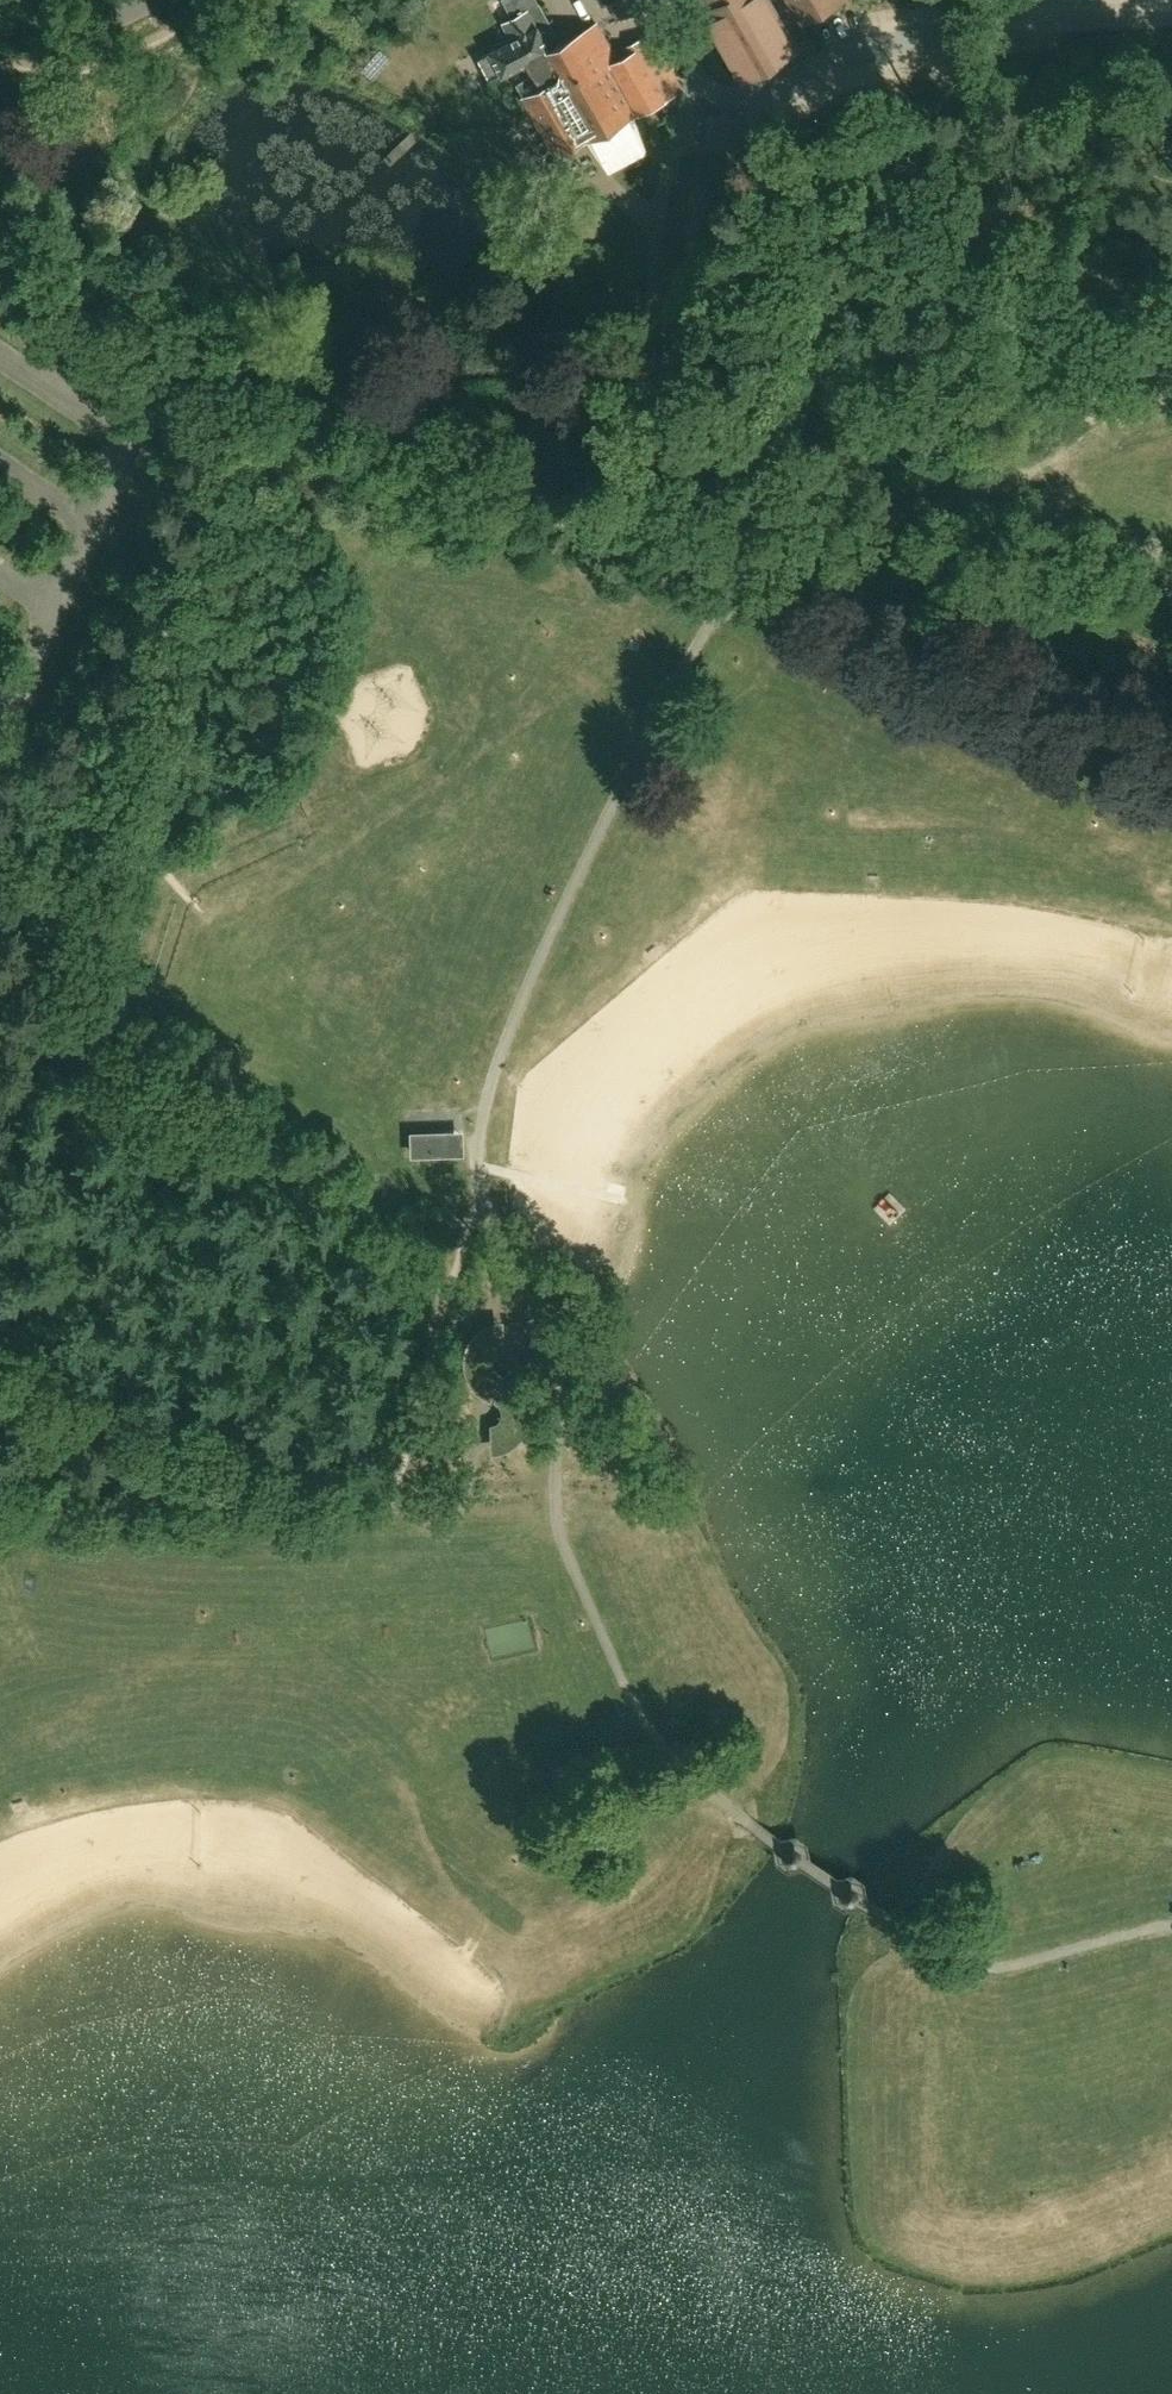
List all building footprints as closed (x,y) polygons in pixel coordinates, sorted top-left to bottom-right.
[(478,59),(490,80),(502,73),(503,74),(504,73),(506,76),(527,65),(532,73),(541,90),(536,93),(568,149),(581,142),(582,144),(665,97),(659,88),(673,80),(674,73),(650,31),(626,44),(630,51),(617,58),(597,21),(560,41),(540,3),(539,3),(537,0),(520,0),(525,9),(503,22),(511,36),(497,44),(498,46),(490,51),(491,52),(478,59)] [(620,17),(616,19),(617,20),(622,17),(621,15),(641,5),(642,6),(654,0),(611,0),(620,17)] [(703,7),(742,76),(795,46),(769,0),(716,0),(712,3),(707,5),(703,7)] [(807,17),(838,0),(797,0),(807,17)] [(532,73),(516,82),(525,99),(536,93),(541,90),(532,73)] [(708,94),(709,117),(723,116),(722,93),(708,94)] [(445,1152),(445,1133),(413,1134),(414,1153),(445,1152)] [(498,1349),(502,1348),(496,1327),(491,1329),(485,1332),(481,1335),(477,1340),(474,1345),(472,1350),(470,1356),(470,1362),(470,1367),(472,1373),(479,1371),(481,1375),(483,1376),(486,1377),(488,1377),(490,1376),(492,1374),(493,1372),(493,1370),(493,1367),(491,1364),(491,1360),(492,1357),(493,1354),(496,1351),(498,1349)] [(524,1406),(523,1400),(516,1403),(514,1398),(511,1396),(509,1396),(506,1396),(504,1398),(502,1400),(501,1403),(502,1405),(503,1409),(504,1412),(503,1416),(502,1419),(499,1422),(497,1424),(493,1425),(499,1446),(504,1444),(509,1441),(514,1438),(518,1433),(521,1428),(523,1423),(525,1417),(525,1412),(524,1406)]
